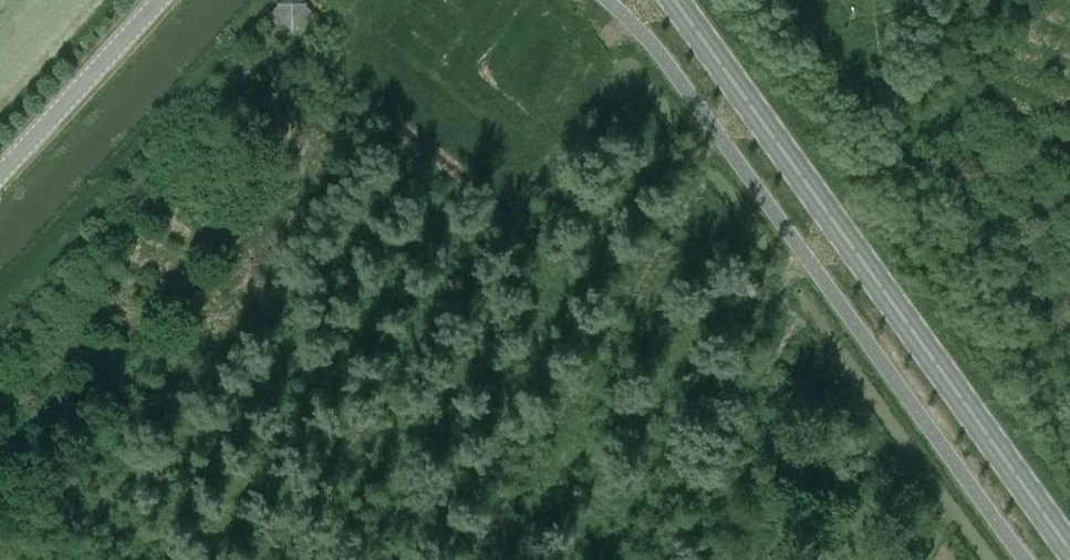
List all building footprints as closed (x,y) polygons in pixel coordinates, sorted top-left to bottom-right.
[(298,0),(284,0),(277,7),(291,20),(304,6),(298,0)]
